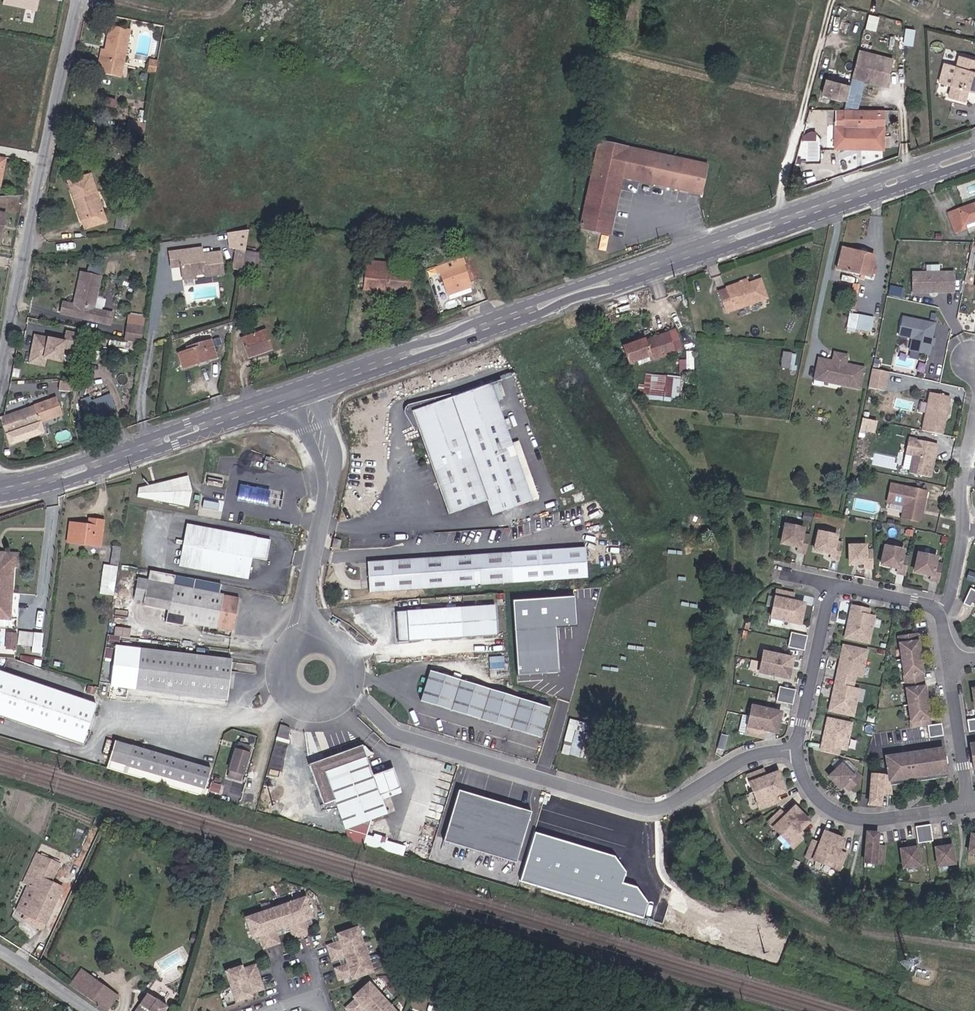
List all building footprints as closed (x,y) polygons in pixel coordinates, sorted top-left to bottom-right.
[(38,12),(41,0),(3,0),(2,3),(38,12)] [(116,67),(126,69),(132,31),(104,26),(103,37),(111,38),(109,53),(107,66),(99,65),(97,80),(114,82),(116,67)] [(905,43),(913,44),(915,28),(906,27),(905,43)] [(99,65),(107,66),(109,53),(101,52),(99,65)] [(896,90),(902,64),(869,56),(862,82),(896,90)] [(968,60),(965,71),(952,68),(947,88),(959,91),(957,102),(972,107),(974,95),(974,62),(968,60)] [(154,76),(161,77),(163,67),(155,66),(154,76)] [(114,82),(123,84),(126,69),(116,67),(114,82)] [(832,100),(849,103),(850,88),(836,86),(832,100)] [(849,103),(858,105),(860,90),(850,88),(849,103)] [(856,131),(849,131),(849,154),(856,153),(856,149),(886,148),(887,154),(896,153),(896,150),(903,150),(902,139),(896,139),(896,130),(887,130),(886,115),(856,115),(856,131)] [(634,186),(714,200),(719,170),(608,147),(590,236),(622,242),(634,186)] [(11,188),(16,160),(0,157),(0,186),(11,188)] [(105,219),(103,219),(97,200),(99,199),(94,183),(72,190),(77,207),(81,207),(82,210),(80,210),(86,228),(88,228),(90,236),(108,230),(105,219)] [(974,223),(974,206),(939,218),(947,239),(958,236),(956,229),(974,223)] [(7,254),(15,219),(0,216),(0,252),(7,254)] [(120,237),(126,238),(128,225),(122,224),(120,237)] [(442,258),(454,258),(455,251),(430,250),(430,259),(442,258)] [(249,274),(264,277),(267,256),(253,254),(249,274)] [(837,275),(851,279),(857,258),(843,254),(837,275)] [(474,272),(476,272),(473,258),(454,258),(442,258),(447,278),(451,278),(457,299),(481,293),(474,272)] [(866,283),(870,284),(876,263),(857,258),(851,279),(862,282),(866,283)] [(229,283),(225,261),(199,266),(198,259),(184,262),(185,269),(188,290),(199,288),(199,285),(217,282),(218,285),(229,283)] [(185,269),(184,262),(174,263),(175,271),(185,269)] [(372,296),(416,297),(416,282),(391,281),(391,273),(391,267),(372,268),(372,296)] [(391,281),(416,282),(416,273),(391,273),(391,281)] [(949,295),(949,275),(907,275),(907,295),(949,295)] [(111,320),(97,317),(104,282),(87,279),(79,314),(69,312),(67,323),(109,331),(109,329),(111,320)] [(725,318),(766,304),(759,283),(748,286),(740,289),(739,286),(726,291),(727,293),(718,296),(725,318)] [(850,298),(856,300),(859,291),(853,289),(850,298)] [(838,332),(847,335),(852,321),(842,318),(838,332)] [(138,329),(149,331),(151,320),(140,319),(138,329)] [(925,341),(928,326),(897,319),(893,337),(906,340),(903,353),(922,357),(924,347),(925,341)] [(847,335),(861,340),(866,326),(852,321),(847,335)] [(134,351),(145,354),(149,331),(138,329),(134,351)] [(658,361),(682,352),(677,338),(675,334),(666,337),(651,342),(658,361)] [(257,365),(282,356),(274,335),(249,345),(257,365)] [(89,342),(73,340),(68,359),(86,362),(89,342)] [(639,368),(658,361),(651,342),(645,344),(644,342),(624,350),(630,368),(638,364),(639,368)] [(186,376),(221,366),(215,347),(192,354),(193,359),(182,363),(186,376)] [(791,369),(786,368),(787,356),(778,355),(776,372),(791,373),(791,369)] [(845,393),(851,373),(832,368),(835,359),(821,356),(818,366),(814,365),(815,363),(805,360),(802,371),(809,373),(807,381),(827,386),(826,388),(845,393)] [(877,393),(881,373),(865,370),(860,389),(877,393)] [(668,400),(668,399),(674,381),(648,378),(647,390),(648,398),(668,400)] [(668,399),(679,400),(681,382),(674,381),(668,399)] [(530,505),(489,392),(410,421),(446,519),(485,505),(490,519),(530,505)] [(938,418),(941,416),(942,410),(940,408),(942,399),(922,394),(920,405),(918,415),(914,432),(934,436),(938,418)] [(94,423),(121,412),(117,401),(96,408),(94,423)] [(918,415),(920,405),(913,404),(911,413),(918,415)] [(91,424),(94,423),(96,408),(95,409),(94,405),(84,409),(91,424)] [(22,451),(52,441),(49,432),(67,424),(60,407),(12,426),(22,451)] [(863,417),(861,429),(876,432),(878,420),(863,417)] [(922,479),(930,446),(901,440),(897,456),(905,457),(901,475),(922,479)] [(142,506),(194,495),(190,475),(138,486),(142,506)] [(915,512),(919,493),(883,485),(878,504),(895,507),(893,520),(909,523),(912,522),(914,515),(912,515),(912,511),(915,512)] [(217,495),(217,489),(202,486),(201,492),(217,495)] [(244,508),(246,494),(235,492),(232,506),(244,508)] [(250,509),(253,495),(246,494),(244,508),(250,509)] [(260,511),(262,496),(253,495),(250,509),(260,511)] [(213,518),(214,511),(198,509),(197,516),(213,518)] [(807,552),(811,535),(804,534),(805,528),(787,524),(783,542),(800,546),(799,550),(807,552)] [(198,545),(201,532),(170,525),(161,567),(180,571),(186,543),(198,545)] [(62,550),(92,554),(95,529),(87,528),(86,532),(82,531),(64,529),(62,550)] [(840,559),(844,543),(837,541),(839,535),(820,531),(816,549),(834,553),(833,558),(840,559)] [(261,566),(265,546),(201,532),(198,545),(186,543),(180,571),(242,585),(246,563),(261,566)] [(340,548),(342,540),(335,538),(333,547),(340,548)] [(875,567),(875,550),(867,550),(867,544),(849,544),(849,563),(867,563),(867,567),(875,567)] [(908,574),(911,558),(904,556),(906,550),(887,546),(883,564),(901,568),(900,573),(908,574)] [(28,566),(29,553),(0,551),(0,555),(25,557),(24,566),(28,566)] [(113,554),(106,553),(103,572),(110,573),(113,554)] [(941,582),(945,565),(938,564),(939,558),(921,554),(917,572),(934,576),(933,580),(941,582)] [(21,618),(24,566),(25,557),(0,555),(0,616),(21,618)] [(577,585),(576,555),(507,559),(509,588),(577,585)] [(509,588),(507,559),(364,566),(365,596),(509,588)] [(226,639),(233,603),(141,587),(136,613),(160,618),(159,627),(226,639)] [(805,604),(793,601),(794,594),(778,590),(774,607),(803,613),(805,604)] [(974,602),(974,591),(972,590),(965,605),(972,608),(974,602)] [(580,596),(517,598),(520,673),(563,671),(561,626),(581,625),(580,596)] [(870,638),(875,617),(869,615),(870,608),(850,604),(844,632),(870,638)] [(801,624),(803,613),(774,607),(772,617),(801,624)] [(492,642),(491,611),(391,615),(393,646),(492,642)] [(120,635),(130,636),(131,627),(114,626),(113,640),(120,641),(120,635)] [(33,645),(34,631),(20,630),(19,644),(33,645)] [(43,652),(45,632),(35,631),(33,651),(43,652)] [(805,650),(808,635),(792,631),(788,646),(805,650)] [(6,645),(19,645),(19,632),(6,632),(6,645)] [(931,726),(919,635),(901,637),(913,728),(929,726),(930,738),(945,736),(943,724),(931,726)] [(103,652),(115,653),(116,645),(103,644),(103,652)] [(863,654),(843,650),(830,705),(850,710),(852,703),(859,705),(868,662),(861,661),(863,654)] [(107,695),(221,707),(225,666),(163,659),(112,654),(107,695)] [(99,667),(108,668),(108,657),(100,656),(99,667)] [(789,678),(791,668),(762,661),(760,672),(789,678)] [(98,704),(0,670),(0,716),(86,747),(98,704)] [(531,712),(412,677),(403,707),(522,743),(531,712)] [(89,692),(95,694),(97,688),(90,686),(89,692)] [(793,704),(796,690),(779,686),(776,701),(793,704)] [(779,722),(781,712),(752,705),(750,716),(779,722)] [(849,751),(854,729),(827,723),(821,752),(837,755),(839,748),(849,751)] [(577,738),(578,732),(564,728),(559,749),(564,751),(563,756),(558,755),(556,761),(573,765),(579,741),(567,738),(568,735),(577,738)] [(280,748),(274,747),(277,735),(270,733),(266,748),(279,751),(280,748)] [(274,747),(280,748),(283,737),(277,735),(274,747)] [(220,778),(235,782),(241,762),(240,762),(241,755),(228,752),(227,759),(226,758),(220,778)] [(386,777),(366,784),(360,765),(356,754),(300,774),(315,814),(327,810),(330,818),(342,851),(355,855),(363,829),(380,823),(375,809),(395,802),(386,777)] [(360,765),(367,763),(356,754),(360,765)] [(938,778),(937,770),(934,770),(933,755),(879,759),(881,778),(865,775),(859,804),(870,806),(872,793),(883,795),(882,787),(882,782),(938,778)] [(201,788),(204,780),(124,756),(121,765),(201,788)] [(844,779),(851,781),(855,764),(848,762),(847,767),(829,762),(825,780),(843,785),(844,779)] [(118,776),(198,800),(201,788),(121,765),(118,776)] [(774,802),(772,795),(784,791),(777,772),(765,776),(763,769),(747,775),(758,808),(774,802)] [(233,789),(234,789),(235,782),(220,778),(219,785),(233,789)] [(938,783),(938,778),(882,782),(882,787),(938,783)] [(457,790),(444,835),(524,859),(538,813),(457,790)] [(200,800),(211,803),(213,796),(201,793),(200,800)] [(803,836),(798,830),(807,822),(793,807),(784,816),(779,810),(767,822),(791,847),(803,836)] [(314,820),(330,818),(327,810),(315,814),(312,815),(314,820)] [(933,843),(931,826),(915,829),(917,846),(933,843)] [(615,855),(538,832),(524,878),(646,915),(651,901),(638,884),(626,881),(628,873),(615,855)] [(368,833),(366,844),(405,852),(406,845),(386,841),(387,837),(368,833)] [(843,855),(837,852),(841,841),(823,833),(818,844),(811,841),(805,857),(837,870),(843,855)] [(881,865),(883,848),(876,848),(877,835),(866,834),(864,863),(881,865)] [(954,865),(951,848),(935,850),(938,867),(954,865)] [(918,867),(915,850),(899,852),(902,870),(918,867)] [(27,926),(46,935),(65,896),(46,887),(55,869),(40,862),(26,889),(41,897),(27,926)] [(292,939),(309,933),(304,921),(311,918),(304,897),(245,917),(253,939),(258,937),(262,949),(278,944),(274,931),(288,927),(292,939)] [(354,977),(374,969),(358,925),(337,933),(340,940),(327,944),(334,961),(346,956),(349,962),(336,967),(340,975),(352,970),(354,974),(354,977)] [(202,936),(203,929),(196,927),(194,935),(202,936)] [(251,988),(264,984),(258,968),(245,971),(244,967),(243,964),(227,970),(237,1001),(254,995),(253,993),(251,988)] [(83,996),(93,980),(84,974),(74,990),(83,996)] [(122,998),(93,980),(83,996),(107,1010),(114,1010),(122,998)] [(251,988),(253,993),(265,988),(264,984),(251,988)] [(357,991),(341,1004),(343,1007),(346,1010),(345,1010),(376,1010),(357,991)] [(168,1005),(149,992),(136,1010),(164,1010),(168,1005)]
